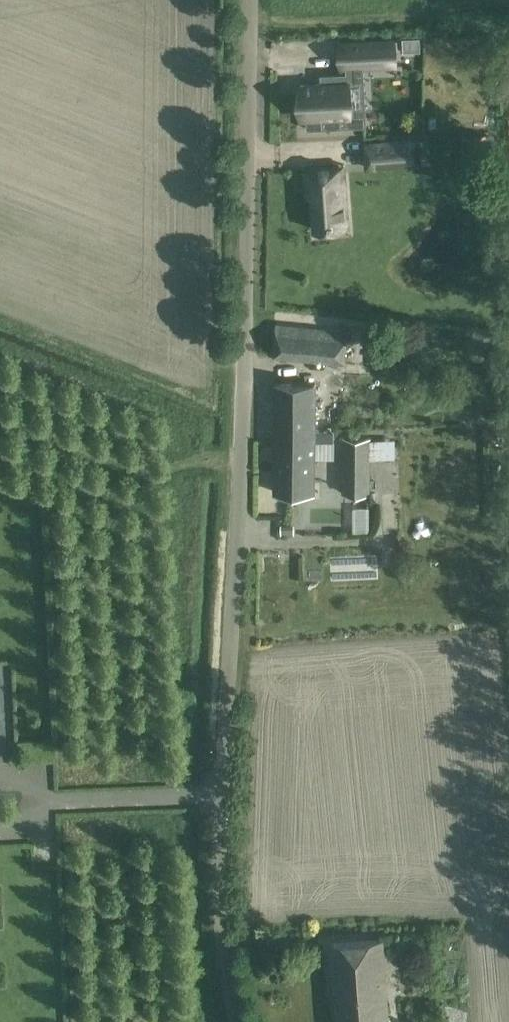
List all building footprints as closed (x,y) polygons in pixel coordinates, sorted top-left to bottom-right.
[(393,40),(341,43),(342,67),(346,67),(364,66),(395,64),(393,40)] [(321,84),(300,85),(301,90),(302,116),(306,116),(307,128),(367,125),(366,105),(349,106),(348,83),(348,82),(348,72),(347,72),(321,74),(321,84)] [(367,167),(389,165),(420,163),(418,139),(365,143),(367,167)] [(346,190),(340,191),(339,165),(305,167),(307,194),(312,194),(314,229),(319,229),(319,227),(316,228),(315,221),(329,220),(329,223),(334,223),(334,220),(348,219),(346,190)] [(348,330),(296,325),(276,323),(273,355),(293,356),(345,362),(348,330)] [(275,383),(274,439),(315,440),(315,383),(275,383)] [(369,492),(370,437),(344,437),(343,492),(369,492)] [(274,439),(274,491),(314,492),(315,440),(274,439)] [(369,530),(369,506),(353,505),(352,530),(369,530)] [(382,939),(351,941),(331,942),(337,1021),(388,1021),(382,939)]
